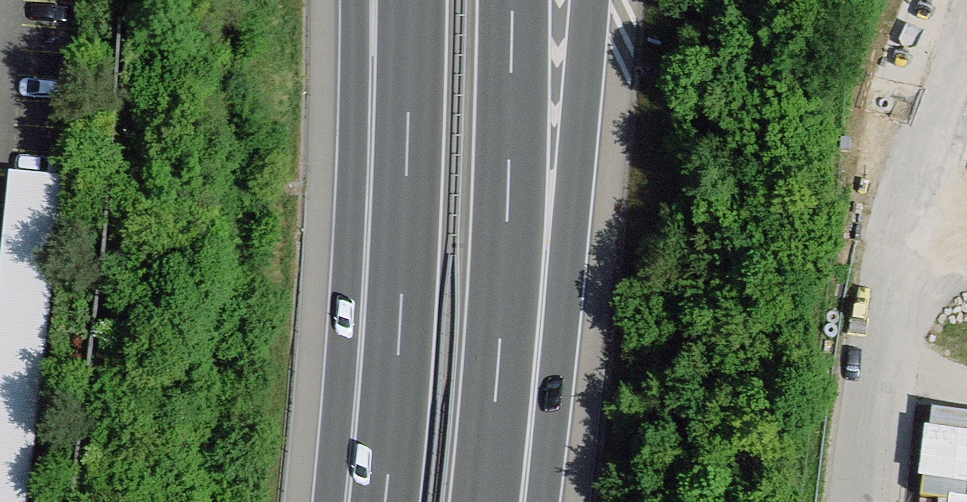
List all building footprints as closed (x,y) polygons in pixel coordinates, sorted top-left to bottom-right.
[(0,287),(0,501),(25,501),(66,179),(13,173),(0,287)]
